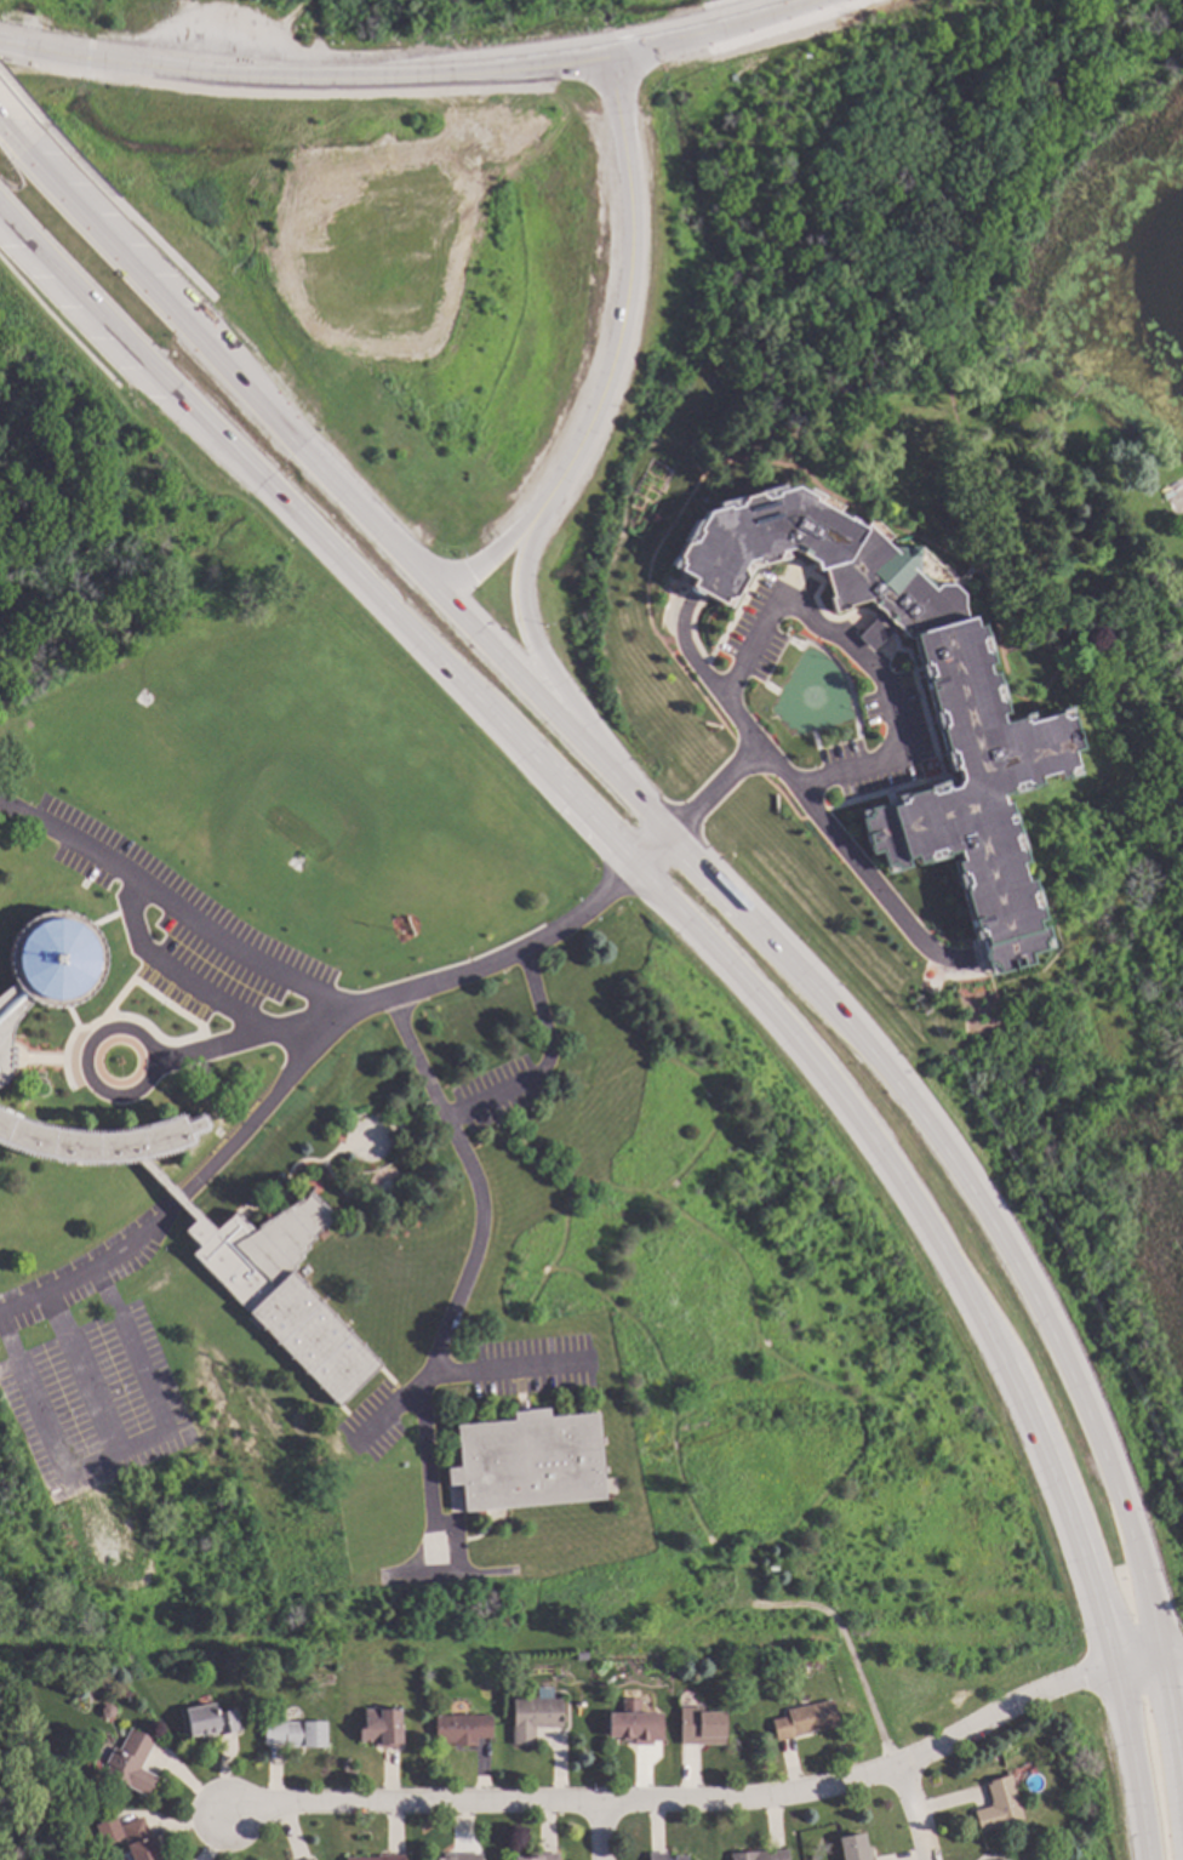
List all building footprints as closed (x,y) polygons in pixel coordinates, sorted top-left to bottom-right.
[(859,809),(886,877),(947,858),(983,972),(1048,953),(1000,795),(1080,769),(1063,712),(1007,725),(972,620),(865,521),(793,486),(703,509),(671,567),(731,603),(753,563),(791,553),(824,570),(834,611),(870,603),(880,611),(856,637),(870,650),(896,626),(910,638),(951,781),(859,809)] [(2,1084),(6,1077),(8,1045),(1,1035),(29,1002),(40,1008),(56,1010),(78,1003),(98,986),(104,962),(99,938),(80,918),(57,911),(32,915),(15,932),(7,958),(13,982),(0,993),(0,1085),(2,1084)] [(2,1143),(48,1158),(97,1163),(144,1159),(192,1142),(188,1135),(205,1129),(200,1117),(183,1124),(179,1116),(137,1129),(96,1132),(55,1129),(12,1116),(0,1109),(0,1142),(2,1143)] [(334,1409),(378,1368),(286,1267),(336,1221),(306,1188),(255,1234),(235,1213),(214,1231),(200,1216),(182,1232),(197,1248),(190,1254),(334,1409)] [(553,1416),(601,1411),(608,1499),(467,1512),(464,1485),(451,1487),(450,1467),(463,1466),(459,1423),(516,1419),(515,1411),(530,1410),(530,1409),(552,1407),(553,1416)] [(756,1584),(741,1584),(741,1565),(758,1565),(756,1584)] [(566,1727),(538,1728),(538,1745),(516,1745),(515,1700),(565,1699),(566,1727)] [(841,1724),(798,1735),(798,1738),(779,1741),(775,1719),(790,1716),(789,1710),(835,1699),(841,1724)] [(219,1713),(239,1708),(244,1733),(222,1738),(222,1736),(213,1738),(213,1736),(204,1739),(204,1736),(194,1739),(188,1708),(217,1702),(219,1713)] [(707,1710),(726,1710),(727,1744),(684,1745),(684,1707),(707,1707),(707,1710)] [(404,1747),(377,1748),(377,1742),(362,1742),(362,1725),(367,1725),(367,1710),(404,1708),(404,1747)] [(656,1745),(636,1745),(636,1740),(624,1740),(624,1735),(613,1736),(613,1713),(656,1713),(656,1745)] [(495,1739),(480,1739),(480,1746),(457,1746),(457,1742),(439,1742),(439,1716),(495,1714),(495,1739)] [(328,1747),(287,1746),(287,1744),(268,1744),(268,1722),(330,1722),(328,1747)] [(156,1740),(143,1769),(160,1778),(150,1796),(121,1781),(122,1780),(107,1773),(110,1764),(108,1763),(116,1746),(122,1750),(133,1729),(156,1740)] [(1025,1819),(983,1832),(976,1810),(993,1805),(991,1802),(994,1802),(988,1781),(1011,1774),(1025,1819)] [(127,1837),(107,1845),(98,1826),(118,1816),(127,1837)] [(148,1816),(165,1859),(137,1859),(124,1826),(148,1816)] [(875,1847),(877,1859),(846,1859),(841,1836),(867,1831),(869,1848),(875,1847)] [(790,1849),(791,1859),(733,1859),(732,1854),(790,1849)]
